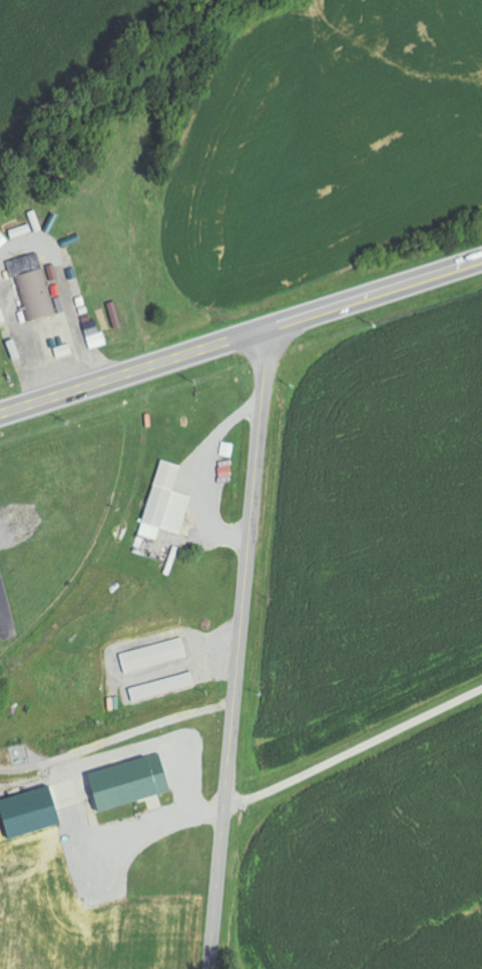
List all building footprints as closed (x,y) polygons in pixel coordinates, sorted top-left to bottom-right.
[(16,277),(28,322),(56,314),(44,269),(16,277)] [(106,345),(99,320),(84,324),(91,349),(106,345)] [(58,358),(73,355),(71,344),(56,348),(58,358)] [(142,537),(158,540),(161,530),(182,535),(191,496),(175,492),(181,466),(160,461),(142,537)] [(121,653),(126,672),(189,657),(184,637),(121,653)] [(196,684),(192,671),(130,689),(134,702),(196,684)] [(172,791),(162,753),(90,772),(100,810),(172,791)] [(53,785),(0,799),(0,802),(9,838),(63,823),(53,785)]
